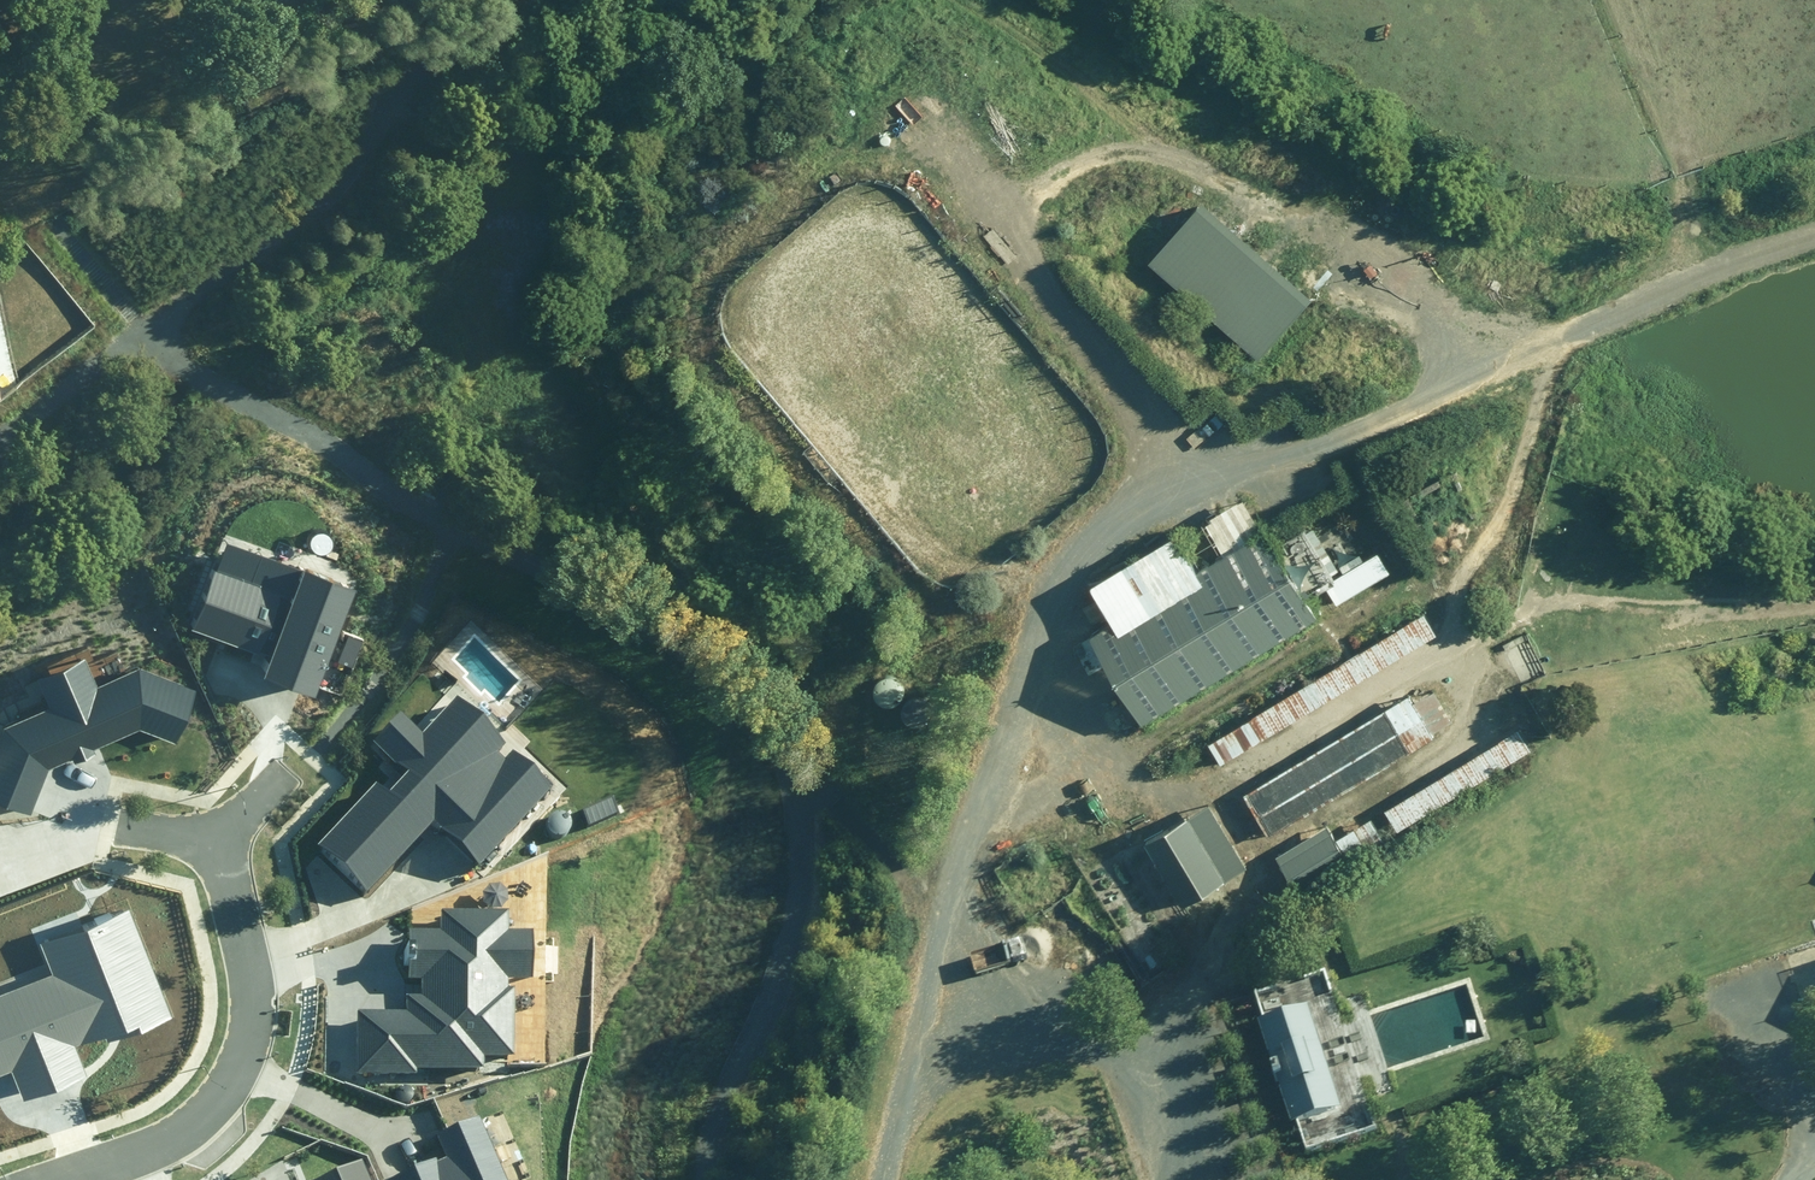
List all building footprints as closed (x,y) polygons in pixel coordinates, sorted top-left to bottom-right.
[(1194,205),(1142,264),(1252,360),(1304,302),(1194,205)] [(1328,579),(1297,528),(1277,541),(1308,591),(1328,579)] [(1135,724),(1311,618),(1257,530),(1081,636),(1135,724)] [(223,543),(189,628),(270,660),(263,679),(315,699),(356,594),(223,543)] [(1373,553),(1317,586),(1330,606),(1385,572),(1373,553)] [(1202,744),(1215,766),(1432,636),(1419,614),(1202,744)] [(0,741),(0,802),(31,814),(50,768),(142,729),(181,744),(202,689),(145,667),(98,686),(87,659),(37,680),(48,708),(6,725),(0,741)] [(1406,695),(1239,796),(1265,839),(1432,738),(1406,695)] [(316,838),(370,888),(432,822),(475,862),(548,784),(515,752),(507,760),(499,752),(506,745),(462,703),(429,738),(403,714),(378,741),(407,769),(387,791),(373,778),(316,838)] [(1241,868),(1203,805),(1139,842),(1177,906),(1241,868)] [(1323,825),(1269,858),(1289,890),(1343,858),(1323,825)] [(12,1073),(24,1103),(86,1080),(74,1049),(108,1037),(112,1045),(172,1022),(130,909),(40,943),(53,976),(0,996),(0,1077),(12,1073)] [(358,1010),(355,1070),(419,1074),(419,1067),(485,1068),(484,1056),(512,1055),(515,977),(530,978),(533,928),(506,929),(507,912),(443,910),(441,932),(411,931),(409,977),(417,978),(419,995),(407,996),(407,1011),(358,1010)] [(1336,1113),(1299,1009),(1251,1026),(1265,1066),(1271,1064),(1283,1097),(1274,1100),(1285,1130),(1336,1113)] [(386,1179),(510,1179),(479,1110),(430,1131),(440,1154),(385,1178),(386,1179)] [(357,1159),(311,1179),(367,1179),(357,1159)]
